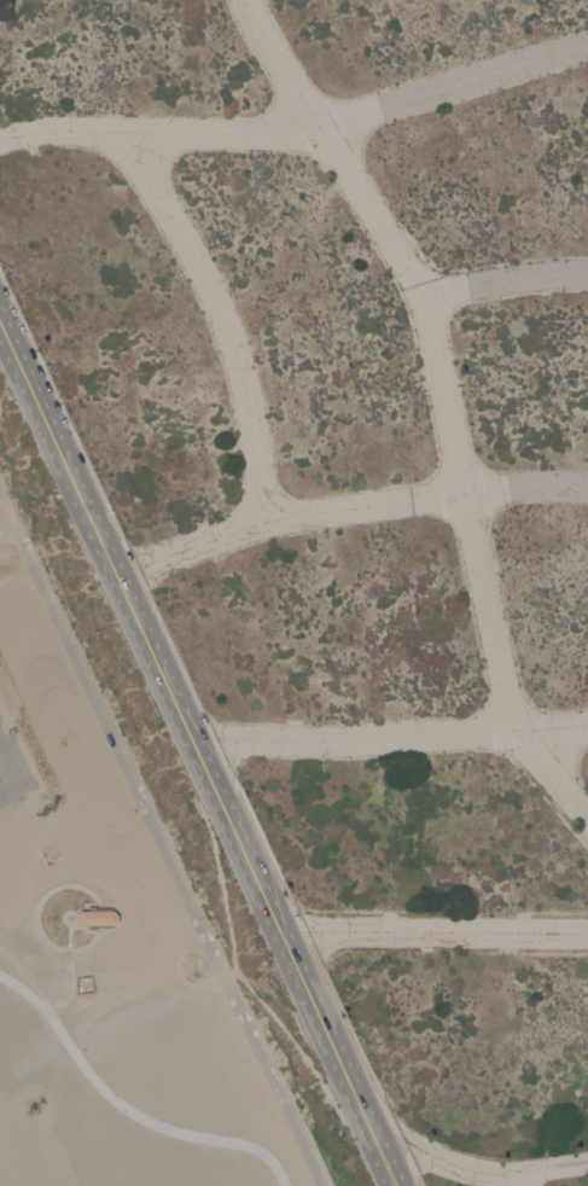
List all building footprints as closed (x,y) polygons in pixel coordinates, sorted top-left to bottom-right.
[(87,911),(87,906),(95,906),(95,908),(111,907),(111,911),(112,911),(117,914),(117,922),(112,925),(111,925),(111,928),(95,929),(95,930),(87,930),(87,925),(80,925),(76,922),(76,915),(80,911),(87,911)]
